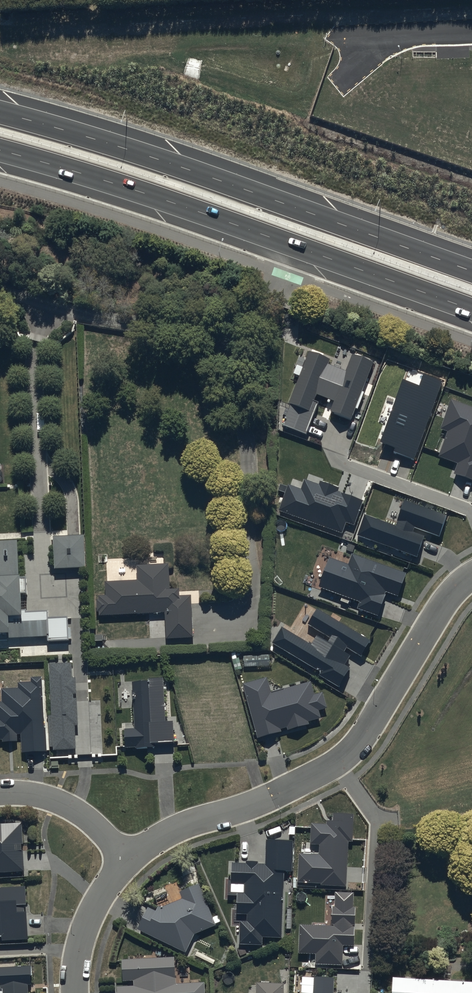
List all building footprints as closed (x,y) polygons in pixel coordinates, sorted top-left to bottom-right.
[(373,362),(352,353),(345,371),(328,365),(330,359),(308,351),(288,403),(291,404),(282,425),(306,434),(319,402),(314,400),(316,393),(334,400),(330,411),(351,419),(373,362)] [(443,379),(424,372),(419,385),(403,379),(380,441),(395,447),(393,451),(414,459),(443,379)] [(451,399),(440,428),(447,431),(438,456),(457,462),(454,473),(471,480),(471,406),(451,399)] [(339,487),(320,480),(318,484),(305,479),(301,488),(288,484),(279,509),(342,532),(346,522),(354,525),(363,500),(338,491),(339,487)] [(447,515),(404,500),(395,526),(365,515),(358,535),(417,556),(424,535),(413,531),(415,527),(439,536),(447,515)] [(84,539),(54,540),(56,573),(86,571),(84,539)] [(8,639),(8,641),(49,641),(49,644),(68,644),(68,621),(47,621),(47,615),(22,615),(22,600),(27,600),(27,583),(19,583),(18,544),(0,544),(0,639),(8,639)] [(407,573),(352,553),(348,564),(329,557),(319,586),(360,601),(358,608),(378,615),(386,593),(398,597),(407,573)] [(137,584),(105,586),(106,599),(98,599),(99,621),(165,616),(167,641),(195,639),(192,599),(179,600),(178,593),(171,594),(168,566),(136,568),(137,584)] [(372,640),(317,607),(307,623),(330,637),(327,642),(317,635),(311,645),(282,627),(273,642),(322,672),(320,674),(340,686),(351,668),(346,664),(352,655),(345,651),(347,648),(361,657),(372,640)] [(53,746),(53,750),(76,749),(74,726),(78,725),(76,697),(74,698),(73,694),(76,693),(75,677),(71,677),(71,663),(49,664),(52,716),(48,716),(50,747),(53,746)] [(267,675),(241,683),(257,738),(281,731),(280,729),(287,727),(287,730),(309,724),(308,721),(321,717),(319,710),(327,708),(322,691),(315,693),(311,680),(272,691),(267,675)] [(31,677),(31,681),(17,682),(18,687),(1,688),(1,701),(0,701),(0,740),(2,739),(2,742),(17,741),(17,733),(21,733),(22,752),(46,751),(41,676),(31,677)] [(156,752),(156,748),(175,746),(173,725),(166,725),(163,682),(148,683),(148,685),(133,686),(134,694),(137,694),(138,707),(134,707),(136,732),(125,733),(126,751),(136,750),(136,753),(156,752)] [(353,814),(333,814),(333,821),(326,821),(326,824),(311,823),(310,844),(319,844),(319,854),(298,853),(297,882),(320,883),(320,886),(346,887),(348,841),(352,841),(353,814)] [(22,828),(0,828),(0,875),(23,874),(23,855),(22,855),(22,828)] [(293,841),(267,840),(266,864),(257,864),(257,861),(246,861),(246,863),(232,862),(230,895),(237,895),(236,914),(246,914),(246,921),(239,920),(238,944),(263,945),(263,937),(282,938),(284,871),(291,871),(293,841)] [(199,887),(179,895),(183,902),(163,911),(159,909),(156,915),(149,910),(138,933),(186,956),(194,938),(217,928),(199,887)] [(1,941),(2,944),(28,943),(28,917),(25,918),(24,910),(26,910),(25,891),(0,892),(0,941),(1,941)] [(353,893),(335,892),(335,906),(332,906),(331,925),(299,924),(298,954),(315,954),(314,964),(343,965),(343,945),(354,946),(355,907),(353,907),(353,893)] [(122,963),(123,985),(134,984),(134,989),(117,990),(117,992),(205,992),(205,986),(176,986),(175,961),(122,963)] [(0,967),(0,992),(27,992),(27,985),(32,984),(31,965),(0,967)] [(314,977),(313,992),(333,992),(334,978),(314,977)] [(392,981),(391,992),(471,992),(471,986),(392,981)]
